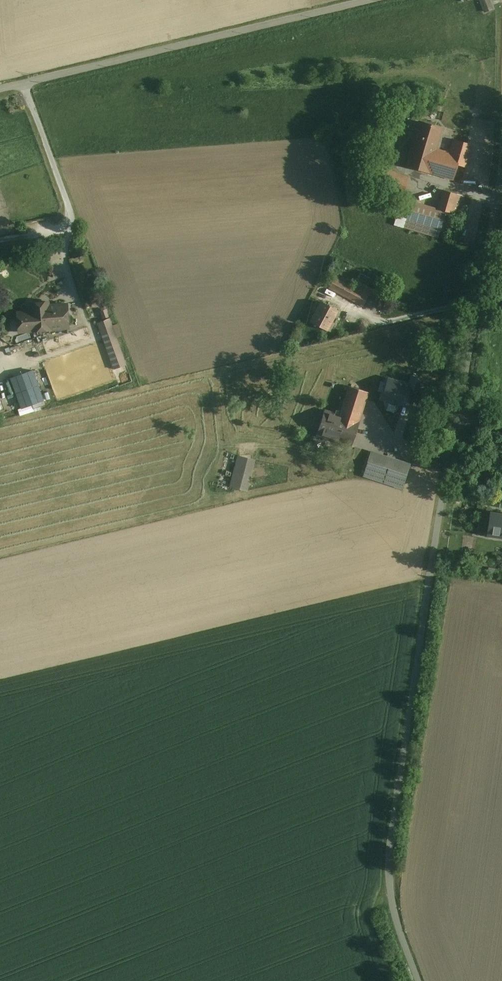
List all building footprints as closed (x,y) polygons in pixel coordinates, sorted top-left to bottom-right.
[(443,129),(419,122),(413,142),(437,149),(443,129)] [(437,149),(413,142),(406,165),(452,179),(457,164),(466,167),(473,145),(453,140),(449,153),(437,149)] [(409,178),(372,164),(365,181),(403,195),(409,178)] [(431,211),(402,201),(393,229),(430,240),(438,216),(445,218),(452,196),(437,191),(431,211)] [(335,279),(330,289),(362,306),(370,290),(359,284),(356,290),(335,279)] [(337,311),(321,303),(311,322),(328,331),(337,311)] [(68,328),(66,305),(31,306),(31,312),(19,313),(19,323),(22,322),(23,331),(68,328)] [(106,307),(99,309),(102,317),(108,315),(106,307)] [(126,365),(110,319),(97,324),(112,370),(126,365)] [(43,402),(33,372),(11,379),(22,410),(43,402)] [(412,385),(388,378),(381,400),(405,407),(412,385)] [(351,446),(368,394),(349,388),(340,418),(325,413),(318,436),(351,446)] [(46,404),(54,401),(50,389),(42,391),(46,404)] [(409,466),(373,453),(365,476),(401,488),(409,466)] [(237,455),(229,486),(247,491),(256,460),(237,455)] [(490,512),(486,537),(501,539),(501,514),(490,512)]
